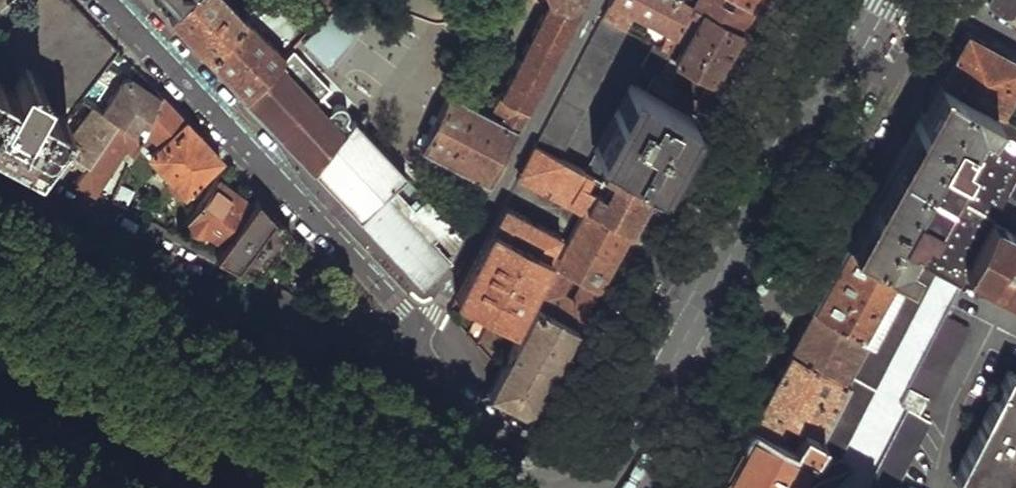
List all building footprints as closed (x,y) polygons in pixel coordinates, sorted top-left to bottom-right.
[(32,159),(56,128),(118,50),(84,14),(71,0),(33,0),(0,43),(0,142),(32,159)] [(169,17),(187,36),(228,80),(245,98),(283,56),(227,0),(186,0),(180,6),(169,17)] [(242,12),(248,15),(261,0),(252,0),(242,12)] [(327,63),(360,19),(335,0),(331,0),(299,42),(327,63)] [(420,147),(444,159),(487,182),(500,157),(520,117),(573,16),(581,0),(548,0),(501,94),(496,92),(491,102),(505,110),(501,119),(448,91),(420,147)] [(602,18),(624,29),(632,16),(668,35),(661,48),(669,51),(694,5),(684,0),(611,0),(602,18)] [(694,5),(697,7),(740,30),(747,16),(755,3),(749,0),(697,0),(694,5)] [(1015,13),(1015,0),(992,0),(1015,13)] [(691,30),(675,61),(711,81),(725,56),(740,30),(697,7),(686,27),(691,30)] [(602,18),(535,145),(558,157),(624,29),(602,18)] [(938,80),(1003,116),(1007,110),(1003,108),(1015,82),(1015,59),(998,49),(965,31),(938,80)] [(655,44),(643,67),(657,74),(669,51),(661,48),(655,44)] [(283,56),(245,98),(258,112),(260,110),(277,129),(280,132),(279,134),(292,148),(306,163),(309,160),(313,164),(310,168),(312,169),(346,124),(342,120),(344,119),(344,117),(345,114),(345,112),(345,109),(344,108),(342,106),(339,105),(337,105),(334,105),(331,106),(327,110),(317,99),(326,89),(318,81),(315,78),(303,90),(298,85),(303,80),(298,74),(304,67),(289,50),(283,56)] [(315,78),(304,67),(298,74),(303,80),(298,85),(303,90),(315,78)] [(656,76),(650,87),(678,102),(684,91),(656,76)] [(139,139),(159,99),(133,80),(123,81),(102,113),(115,122),(139,139)] [(847,244),(905,273),(912,260),(936,272),(960,285),(965,274),(993,222),(1008,194),(1015,177),(1015,123),(1003,116),(938,80),(915,121),(867,207),(847,244)] [(632,83),(586,172),(600,180),(601,178),(611,161),(655,184),(674,150),(693,115),(676,107),(632,83)] [(684,91),(678,102),(676,107),(693,115),(701,100),(684,91)] [(137,143),(150,153),(185,121),(173,108),(161,95),(159,99),(139,139),(137,143)] [(75,161),(85,167),(115,122),(102,113),(91,106),(66,135),(56,128),(32,159),(49,167),(59,172),(74,151),(78,154),(75,158),(75,161)] [(277,129),(260,110),(258,112),(261,115),(276,131),(279,134),(280,132),(277,129)] [(346,124),(312,169),(330,189),(349,208),(364,225),(417,282),(447,259),(460,232),(422,193),(403,211),(385,190),(403,172),(386,154),(351,117),(346,124)] [(165,174),(164,183),(174,194),(183,193),(220,158),(203,139),(185,121),(150,153),(148,155),(165,174)] [(75,182),(92,190),(123,147),(133,152),(137,143),(139,139),(115,122),(85,167),(75,182)] [(535,145),(522,172),(574,201),(572,206),(583,213),(585,208),(593,193),(600,180),(586,172),(558,157),(535,145)] [(611,161),(601,178),(611,183),(604,198),(593,193),(585,208),(629,231),(642,208),(655,184),(611,161)] [(522,172),(519,178),(572,206),(574,201),(522,172)] [(1008,194),(1015,198),(1015,177),(1008,194)] [(207,231),(221,241),(250,202),(219,178),(184,221),(203,236),(207,231)] [(235,264),(257,275),(289,233),(272,214),(255,196),(250,202),(221,241),(213,252),(235,264)] [(503,207),(456,300),(512,330),(560,237),(503,207)] [(585,208),(583,213),(555,266),(570,274),(583,282),(597,290),(613,260),(629,231),(585,208)] [(965,274),(1015,300),(1015,234),(993,222),(965,274)] [(829,276),(812,307),(862,338),(869,343),(905,273),(847,244),(829,276)] [(905,273),(869,343),(847,385),(819,437),(813,450),(837,462),(936,272),(912,260),(905,273)] [(555,266),(488,392),(505,401),(522,410),(534,405),(560,358),(594,295),(596,292),(597,290),(583,282),(569,306),(557,299),(570,274),(555,266)] [(800,329),(788,351),(840,381),(862,338),(812,307),(800,329)] [(907,386),(909,387),(927,396),(933,399),(971,329),(945,315),(907,386)] [(768,387),(748,423),(792,446),(801,428),(819,437),(847,385),(840,381),(788,351),(768,387)] [(951,478),(971,487),(1011,487),(1015,478),(1015,376),(1007,372),(951,478)] [(927,396),(909,387),(900,404),(907,408),(918,414),(927,396)] [(864,487),(894,487),(905,467),(930,420),(918,414),(907,408),(864,487)] [(713,487),(783,487),(788,479),(784,473),(791,472),(794,468),(802,472),(813,450),(819,437),(801,428),(792,446),(748,423),(728,461),(713,487)] [(894,487),(916,487),(923,477),(905,467),(894,487)]
